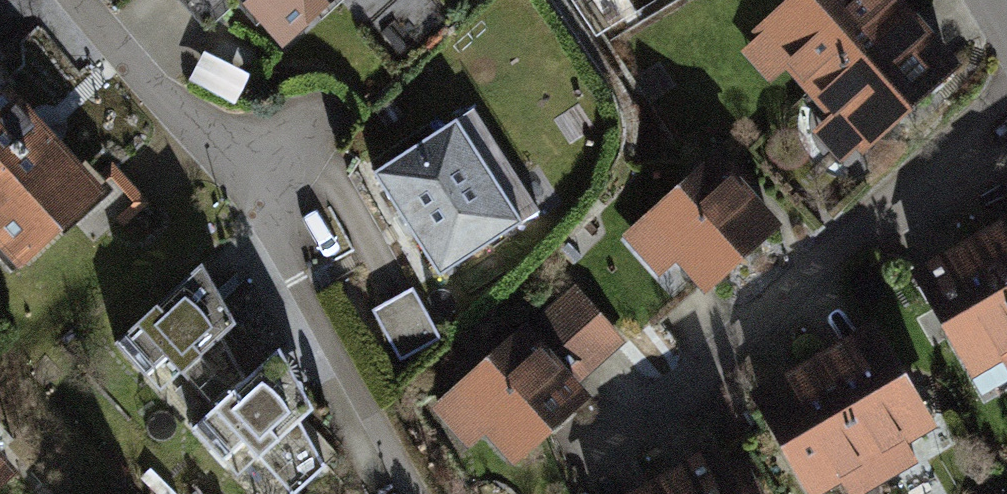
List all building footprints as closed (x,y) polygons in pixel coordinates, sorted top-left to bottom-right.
[(370,0),(247,0),(293,59),(370,0)] [(379,38),(401,55),(439,9),(428,0),(410,0),(379,38)] [(894,0),(811,0),(747,55),(854,181),(967,85),(894,0)] [(0,62),(0,235),(26,262),(108,180),(0,62)] [(384,166),(362,179),(452,334),(569,267),(479,111),(384,166)] [(716,148),(623,235),(660,274),(674,262),(704,294),(784,220),(716,148)] [(919,287),(986,405),(1006,393),(1006,237),(919,287)] [(634,352),(585,289),(428,411),(475,470),(499,451),(521,479),(601,416),(582,393),(634,352)] [(125,366),(243,493),(334,493),(359,470),(199,297),(125,366)] [(757,411),(799,493),(883,493),(950,460),(890,342),(757,411)] [(23,461),(0,438),(0,484),(23,461)] [(675,493),(736,493),(720,467),(675,493)]
